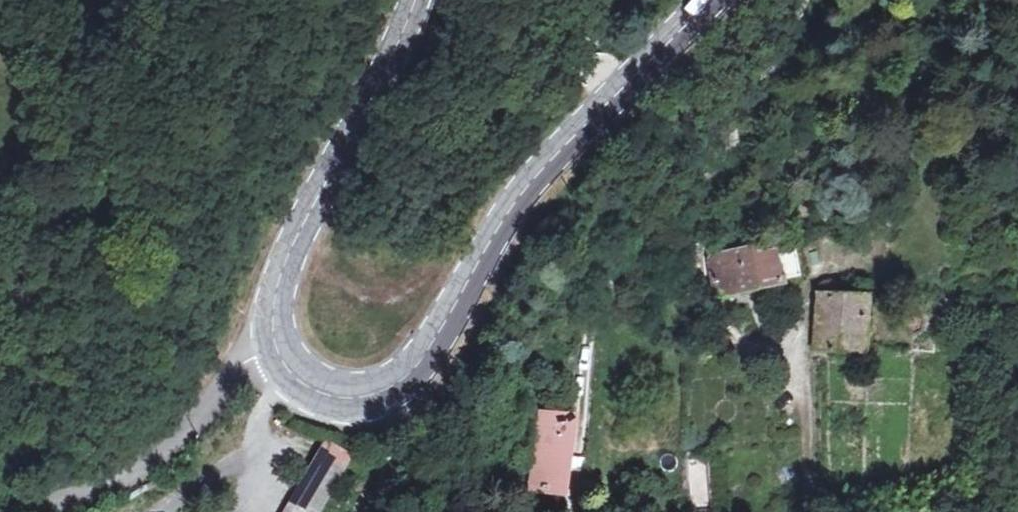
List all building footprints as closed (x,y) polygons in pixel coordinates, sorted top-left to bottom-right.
[(796,239),(712,254),(721,293),(788,282),(786,276),(802,273),(796,239)] [(872,299),(823,295),(822,300),(817,347),(867,350),(872,299)] [(571,420),(566,419),(543,414),(532,486),(560,491),(571,420)] [(288,511),(317,511),(341,467),(319,455),(288,511)] [(706,460),(688,461),(691,500),(709,498),(706,460)] [(838,495),(823,496),(822,506),(821,509),(838,509),(838,495)]
